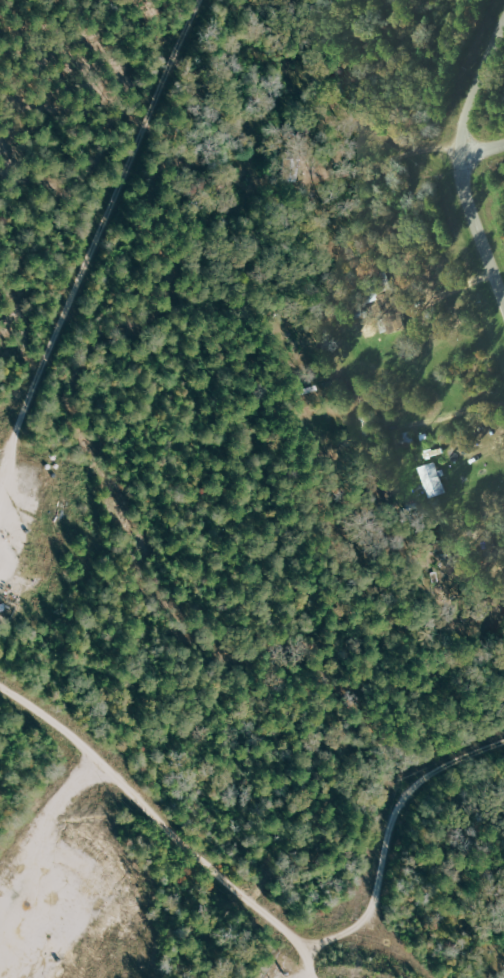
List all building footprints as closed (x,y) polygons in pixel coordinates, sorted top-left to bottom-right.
[(420,467),(428,499),(445,495),(437,463),(420,467)]
